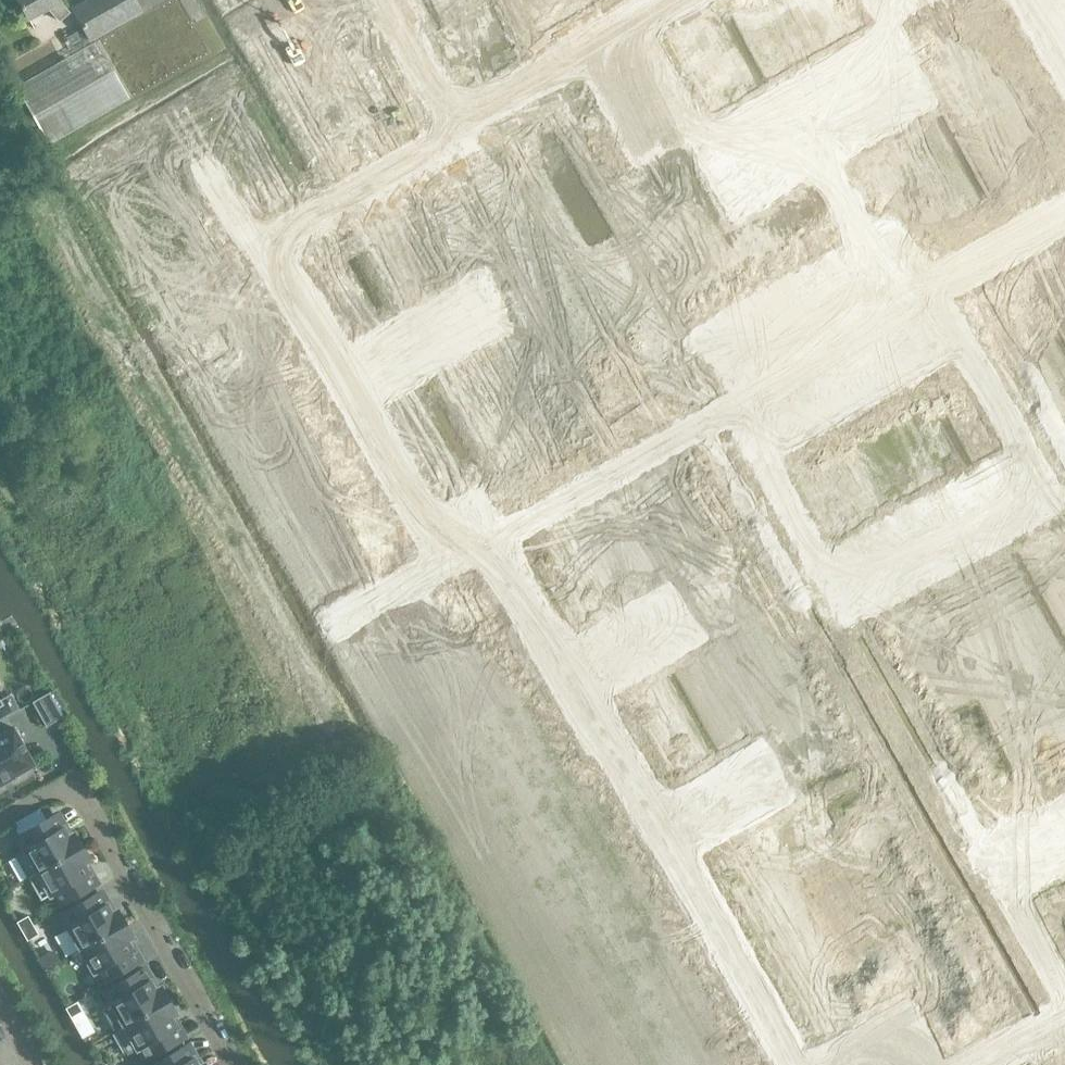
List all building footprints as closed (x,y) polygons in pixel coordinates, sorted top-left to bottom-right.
[(60,2),(59,0),(15,0),(28,21),(47,10),(58,22),(69,12),(60,2)] [(90,42),(141,13),(134,0),(85,0),(70,8),(90,42)] [(288,0),(237,0),(248,21),(288,0)] [(77,27),(64,34),(70,45),(83,37),(77,27)] [(14,87),(47,144),(129,98),(96,40),(14,87)] [(152,152),(124,167),(139,194),(132,198),(139,210),(163,197),(158,187),(189,169),(169,132),(147,144),(152,152)] [(750,550),(716,569),(727,590),(761,571),(750,550)] [(465,575),(437,591),(454,622),(461,618),(466,627),(474,641),(464,647),(472,661),(497,647),(491,636),(506,628),(478,579),(470,584),(465,575)] [(959,594),(951,599),(958,610),(966,605),(959,594)] [(688,597),(680,601),(687,612),(695,608),(688,597)] [(966,605),(958,610),(964,621),(972,617),(966,605)] [(695,608),(687,612),(693,624),(701,619),(695,608)] [(910,610),(877,629),(888,649),(922,630),(910,610)] [(922,630),(888,649),(899,669),(933,650),(922,630)] [(981,633),(973,637),(980,649),(988,644),(981,633)] [(710,635),(702,640),(708,651),(716,647),(710,635)] [(988,644),(980,649),(986,660),(994,655),(988,644)] [(716,647),(708,651),(715,662),(723,658),(716,647)] [(933,650),(899,669),(910,688),(944,669),(933,650)] [(944,669),(910,688),(921,707),(954,688),(944,669)] [(1003,671),(995,676),(1001,687),(1009,683),(1003,671)] [(732,674),(724,679),(730,690),(738,686),(732,674)] [(637,721),(635,722),(648,743),(695,717),(682,696),(689,692),(681,677),(656,691),(662,702),(635,717),(637,721)] [(1009,683),(1001,687),(1008,699),(1016,694),(1009,683)] [(738,686),(730,690),(737,701),(745,697),(738,686)] [(954,688),(921,707),(931,727),(965,707),(954,688)] [(62,716),(49,692),(43,695),(31,701),(37,711),(45,726),(57,719),(62,716)] [(16,708),(17,708),(16,707),(10,695),(0,701),(0,718),(16,708)] [(965,707),(931,727),(942,746),(947,744),(976,727),(965,707)] [(1025,710),(1017,715),(1023,726),(1031,722),(1025,710)] [(754,713),(746,717),(752,729),(760,724),(754,713)] [(648,743),(645,744),(660,768),(691,751),(697,761),(722,747),(714,733),(707,738),(695,717),(648,743)] [(1031,722),(1023,726),(1030,738),(1038,733),(1031,722)] [(760,724),(752,729),(758,740),(766,736),(760,724)] [(976,727),(947,744),(958,763),(992,744),(981,724),(976,727)] [(13,776),(34,764),(12,726),(0,733),(0,784),(13,776)] [(992,744),(958,763),(969,782),(1003,763),(992,744)] [(1047,749),(1039,754),(1045,765),(1053,760),(1047,749)] [(775,752),(767,756),(774,767),(782,763),(775,752)] [(1053,760),(1045,765),(1051,776),(1059,772),(1053,760)] [(782,763),(774,767),(780,779),(788,774),(782,763)] [(1003,763),(969,782),(980,802),(1013,783),(1003,763)] [(1013,783),(980,802),(991,822),(1025,803),(1013,783)] [(81,847),(73,833),(68,836),(63,827),(57,830),(50,817),(17,836),(25,849),(14,854),(27,877),(81,847)] [(88,860),(81,847),(27,877),(40,899),(50,894),(57,907),(90,888),(83,875),(88,872),(83,863),(88,860)] [(67,926),(80,949),(124,924),(116,910),(111,913),(106,904),(101,907),(93,894),(61,912),(68,925),(67,926)] [(21,931),(33,925),(27,915),(16,922),(21,931)] [(132,937),(124,924),(80,949),(92,971),(94,970),(101,984),(134,965),(126,952),(131,949),(126,940),(132,937)] [(38,934),(33,925),(21,931),(27,940),(38,934)] [(144,984),(137,971),(104,989),(112,1002),(101,1008),(114,1031),(167,1000),(160,987),(154,990),(149,981),(144,984)] [(175,1014),(167,1000),(114,1031),(127,1053),(137,1047),(145,1060),(177,1042),(170,1029),(174,1026),(170,1017),(175,1014)] [(76,1001),(65,1008),(70,1017),(81,1011),(76,1001)] [(193,1058),(188,1060),(180,1047),(149,1064),(197,1064),(193,1058)]
